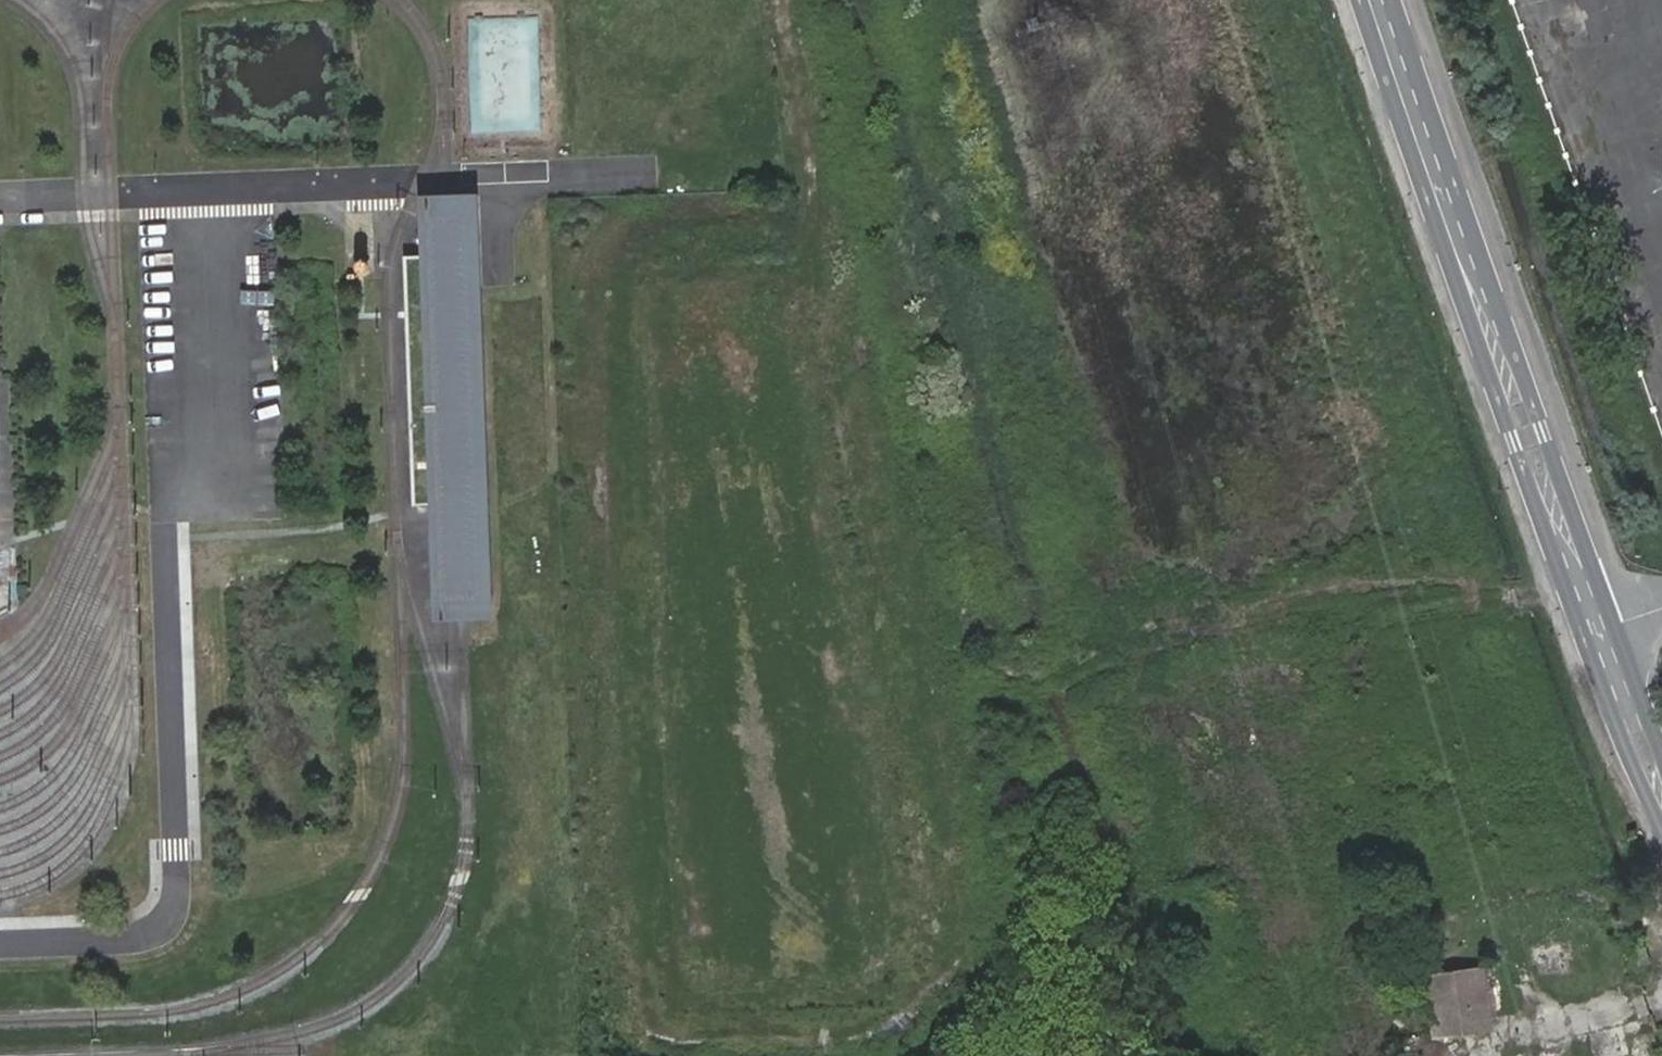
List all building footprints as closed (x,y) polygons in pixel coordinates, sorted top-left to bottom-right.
[(481,291),(478,206),(446,207),(419,208),(420,253),(404,253),(413,503),(429,503),(433,615),(460,613),(482,612),(492,612),(481,291)] [(1499,965),(1483,968),(1489,1015),(1505,1013),(1499,965)] [(1489,1015),(1483,968),(1426,974),(1435,1039),(1491,1032),(1489,1015)]
